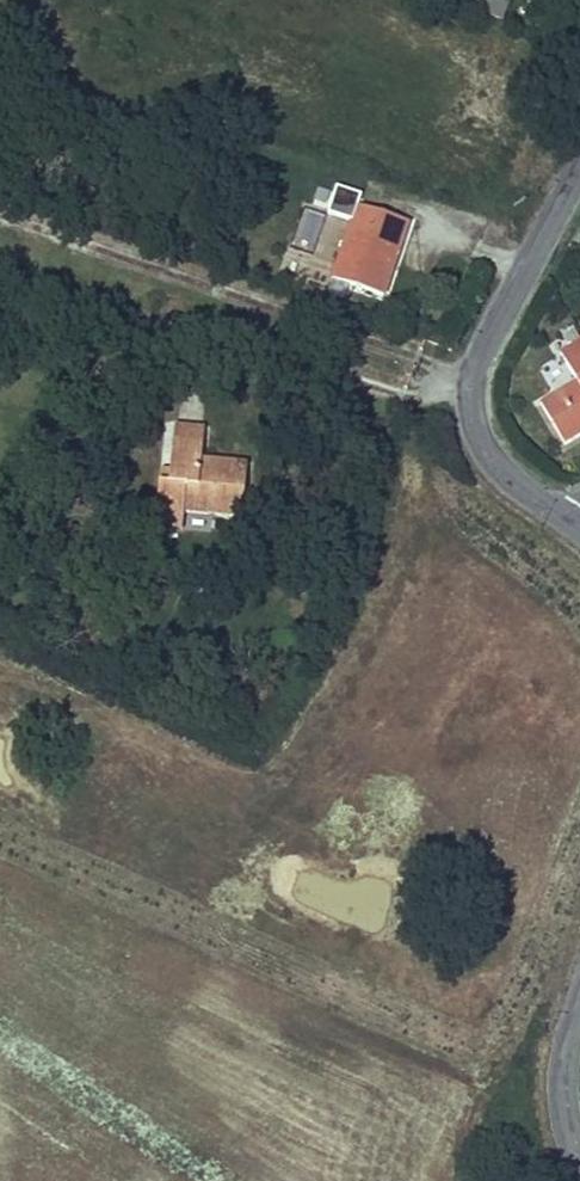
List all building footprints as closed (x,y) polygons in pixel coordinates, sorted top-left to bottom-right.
[(509,4),(497,0),(477,0),(474,10),(503,20),(509,4)] [(400,237),(405,220),(352,203),(328,276),(380,292),(390,262),(386,261),(394,236),(400,237)] [(541,404),(565,445),(579,436),(579,343),(561,354),(578,382),(541,404)] [(203,459),(205,428),(175,425),(171,471),(160,471),(154,540),(183,542),(185,515),(243,520),(248,463),(203,459)]
